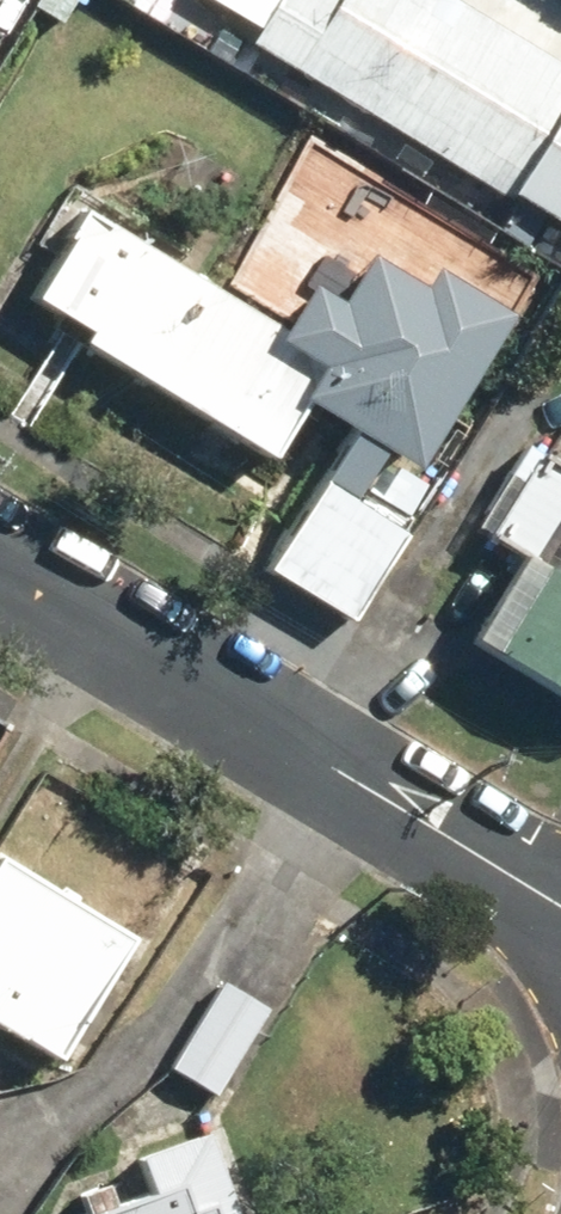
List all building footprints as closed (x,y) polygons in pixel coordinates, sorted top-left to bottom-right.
[(499,192),(560,228),(560,89),(559,88),(560,85),(560,65),(451,0),(263,0),(239,41),(497,194),(499,192)] [(79,328),(73,337),(263,457),(294,407),(405,477),(502,324),(425,276),(405,306),(345,268),(301,339),(77,199),(19,291),(79,328)] [(462,636),(560,697),(560,470),(528,450),(478,532),(514,552),(462,636)] [(317,487),(266,573),(353,625),(404,538),(317,487)] [(140,929),(5,849),(0,857),(0,1007),(69,1048),(140,929)] [(223,1090),(274,1007),(229,979),(178,1063),(223,1090)] [(219,1124),(149,1147),(162,1187),(126,1198),(121,1180),(92,1190),(100,1213),(248,1213),(219,1124)]
